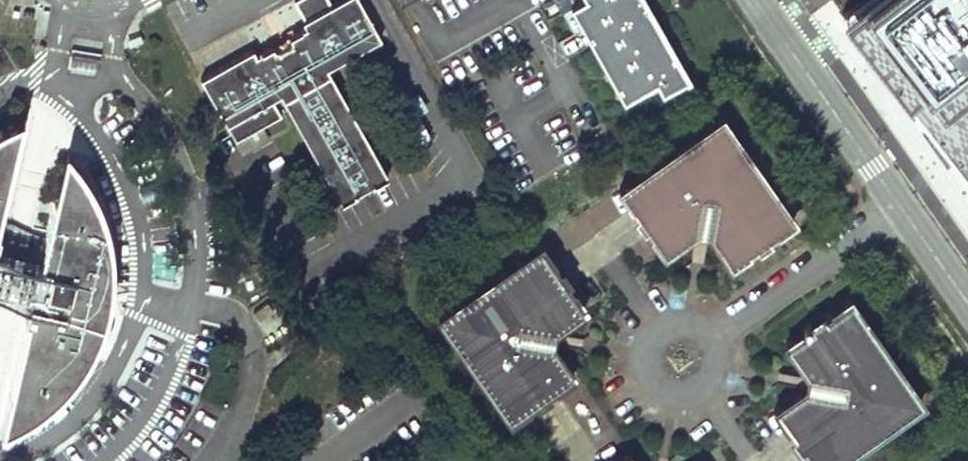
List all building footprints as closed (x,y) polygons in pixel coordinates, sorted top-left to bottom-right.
[(201,78),(236,141),(281,116),(271,99),(280,94),(340,202),(388,175),(327,68),(381,38),(361,0),(339,0),(330,5),(327,0),(293,0),(303,20),(301,21),(304,28),(291,35),(291,43),(285,46),(279,50),(268,49),(256,54),(252,49),(201,78)] [(570,5),(621,98),(654,81),(660,92),(682,79),(684,82),(688,80),(644,0),(580,0),(570,5)] [(841,15),(967,194),(967,0),(859,0),(841,15)] [(1,170),(16,109),(0,118),(0,175),(1,170)] [(746,149),(722,116),(696,134),(619,188),(665,253),(695,232),(708,233),(730,265),(795,219),(746,149)] [(74,162),(60,143),(35,256),(32,256),(34,247),(17,244),(0,240),(0,289),(11,291),(18,284),(23,287),(19,307),(22,310),(0,408),(0,421),(4,419),(19,411),(37,399),(54,384),(67,371),(84,348),(91,334),(99,315),(103,297),(106,277),(107,258),(105,243),(102,226),(98,211),(90,191),(79,171),(74,162)] [(586,309),(540,243),(437,316),(509,419),(575,374),(552,341),(555,331),(586,309)] [(785,342),(806,373),(805,384),(771,407),(809,460),(838,460),(924,401),(850,297),(785,342)] [(272,312),(265,303),(253,313),(258,319),(265,313),(267,316),(272,312)] [(632,446),(612,460),(643,460),(632,446)] [(960,450),(943,460),(967,460),(960,450)]
